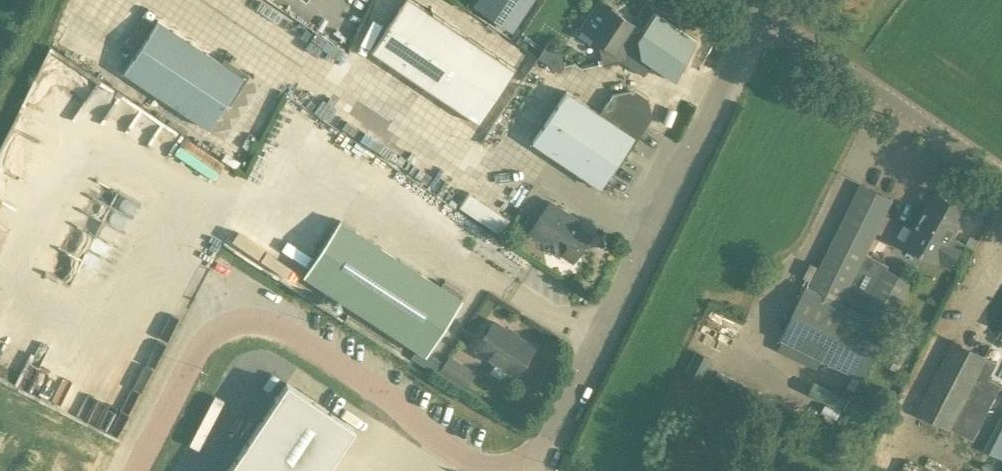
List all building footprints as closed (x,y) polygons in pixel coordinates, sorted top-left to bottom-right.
[(474,5),(512,30),(532,0),(478,0),(474,5)] [(624,34),(633,22),(600,0),(581,28),(597,39),(602,63),(628,58),(624,34)] [(516,71),(407,2),(372,58),(481,127),(516,71)] [(654,12),(637,37),(640,58),(676,81),(696,40),(654,12)] [(160,20),(125,72),(210,128),(245,77),(160,20)] [(558,73),(569,61),(549,43),(538,55),(558,73)] [(599,115),(566,92),(532,142),(599,187),(647,118),(645,100),(630,91),(613,94),(599,115)] [(861,183),(810,287),(807,285),(780,340),(863,380),(889,329),(889,328),(912,284),(888,269),(889,266),(868,254),(893,200),(861,183)] [(906,243),(939,262),(951,269),(966,243),(953,236),(968,209),(935,191),(906,243)] [(460,205),(499,231),(508,218),(469,192),(460,205)] [(541,240),(553,238),(555,254),(578,250),(589,234),(569,220),(571,216),(549,201),(528,231),(541,240)] [(302,273),(424,353),(460,298),(338,218),(302,273)] [(492,359),(514,373),(532,346),(493,320),(474,347),(479,351),(479,352),(492,360),(492,359)] [(954,339),(918,411),(973,440),(1001,384),(990,378),(998,362),(987,357),(988,356),(954,339)] [(448,357),(439,371),(441,372),(451,379),(461,363),(449,355),(448,357)] [(983,450),(1001,459),(1001,458),(1001,414),(983,450)]
